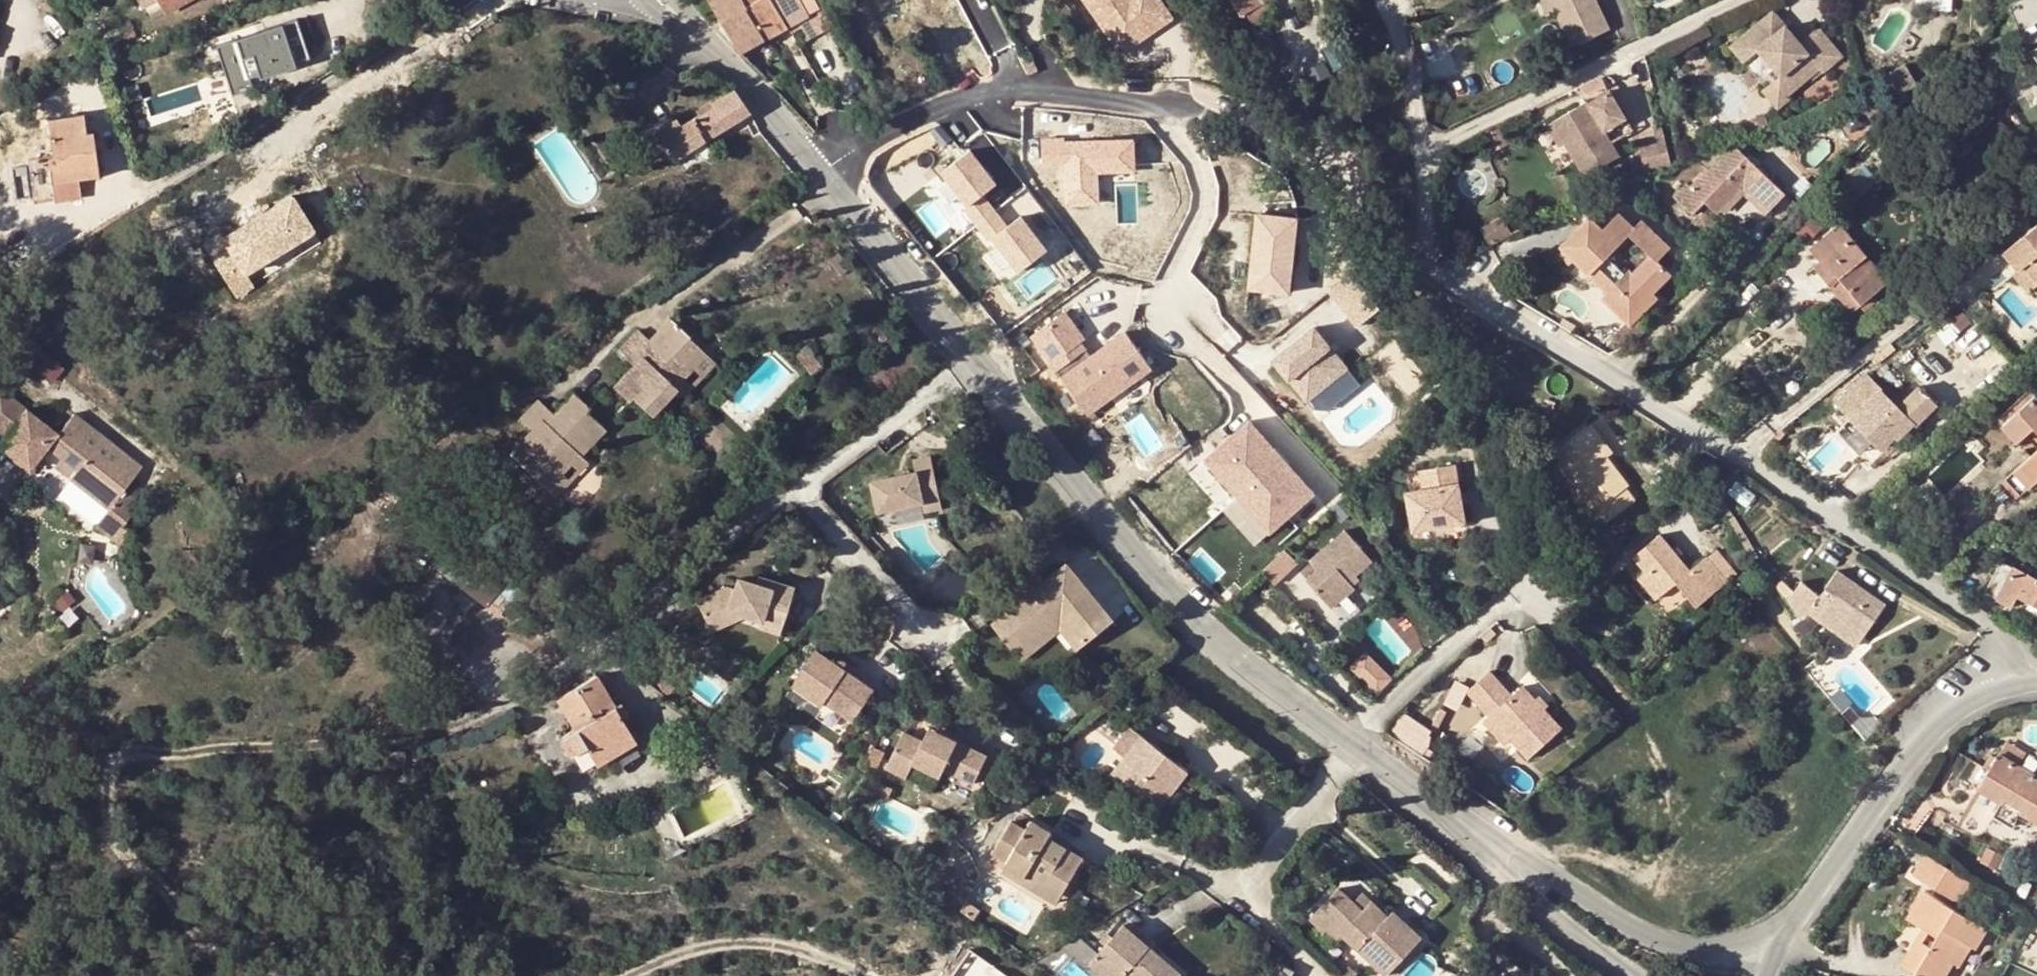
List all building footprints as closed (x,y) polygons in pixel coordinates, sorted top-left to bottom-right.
[(160,0),(142,0),(151,17),(165,9),(160,0)] [(165,9),(166,12),(187,0),(160,0),(165,9)] [(741,51),(765,38),(748,9),(749,6),(746,0),(711,0),(741,51)] [(775,0),(746,0),(749,6),(748,9),(765,38),(789,25),(775,0)] [(789,25),(810,14),(803,0),(775,0),(789,25)] [(810,14),(821,7),(817,0),(803,0),(810,14)] [(1123,55),(1161,32),(1167,43),(1183,33),(1163,0),(1152,0),(1145,4),(1142,0),(1089,0),(1123,55)] [(1239,14),(1244,11),(1256,3),(1255,1),(1257,0),(1230,0),(1239,14)] [(1555,0),(1546,0),(1551,12),(1559,9),(1555,0)] [(1559,9),(1575,47),(1612,30),(1600,0),(1555,0),(1559,9)] [(1777,12),(1766,20),(1786,24),(1777,12)] [(789,25),(794,32),(814,21),(810,14),(789,25)] [(237,39),(225,42),(242,93),(253,89),(250,77),(267,72),(309,58),(296,18),(237,39)] [(1761,49),(1781,75),(1780,87),(1788,96),(1809,78),(1820,69),(1824,74),(1842,58),(1819,29),(1802,44),(1798,38),(1786,24),(1766,20),(1734,46),(1747,62),(1761,49)] [(1815,23),(1798,38),(1802,44),(1819,29),(1815,23)] [(1123,55),(1130,66),(1167,43),(1161,32),(1123,55)] [(1820,69),(1809,78),(1814,83),(1824,74),(1820,69)] [(267,72),(250,77),(253,89),(270,83),(267,72)] [(1780,87),(1781,75),(1763,91),(1777,108),(1789,99),(1788,96),(1780,87)] [(81,94),(74,81),(46,94),(54,108),(81,94)] [(750,111),(732,88),(711,103),(712,106),(682,125),(677,119),(657,131),(674,158),(750,111)] [(1608,90),(1586,102),(1599,124),(1621,111),(1608,90)] [(1551,118),(1564,139),(1584,173),(1616,154),(1609,141),(1599,124),(1586,102),(1585,100),(1551,118)] [(1621,111),(1599,124),(1609,141),(1631,128),(1621,111)] [(84,113),(47,118),(52,157),(49,157),(54,200),(81,197),(78,177),(85,177),(84,171),(98,169),(93,130),(87,130),(84,113)] [(1564,139),(1551,118),(1545,122),(1557,142),(1564,139)] [(1825,121),(1815,127),(1820,138),(1831,131),(1825,121)] [(1041,139),(1043,166),(1064,165),(1066,206),(1101,204),(1099,173),(1136,171),(1135,134),(1041,139)] [(1672,168),(1665,138),(1637,143),(1643,173),(1670,169),(1672,168)] [(1010,272),(1046,248),(1020,210),(1005,220),(984,190),(995,183),(970,144),(938,165),(1010,272)] [(1724,182),(1747,157),(1734,144),(1710,170),(1724,182)] [(1743,186),(1770,210),(1786,193),(1747,157),(1724,182),(1710,170),(1708,167),(1702,174),(1692,185),(1688,181),(1674,196),(1693,213),(1705,201),(1717,214),(1720,210),(1743,186)] [(1743,186),(1720,210),(1725,214),(1743,195),(1765,216),(1770,210),(1743,186)] [(201,235),(230,298),(255,287),(245,267),(313,236),(293,193),(201,235)] [(1250,212),(1249,291),(1294,291),(1294,212),(1250,212)] [(1591,217),(1561,247),(1589,274),(1593,270),(1601,277),(1597,282),(1607,292),(1602,298),(1625,320),(1630,325),(1637,317),(1658,295),(1654,292),(1671,273),(1659,261),(1671,247),(1642,219),(1634,227),(1619,213),(1604,229),(1591,217)] [(1843,296),(1855,310),(1873,295),(1870,293),(1887,278),(1843,225),(1837,230),(1833,229),(1810,249),(1819,261),(1814,266),(1841,298),(1843,296)] [(2004,252),(2019,271),(2024,267),(2036,284),(2036,225),(2004,252)] [(2036,286),(2036,284),(2024,267),(2019,271),(2013,276),(2027,294),(2036,286)] [(1589,274),(1597,282),(1601,277),(1593,270),(1589,274)] [(1352,271),(1329,291),(1358,326),(1381,306),(1352,271)] [(1870,293),(1873,295),(1890,281),(1887,278),(1870,293)] [(1843,296),(1841,298),(1853,312),(1855,310),(1843,296)] [(1030,336),(1089,413),(1149,366),(1122,330),(1090,354),(1079,341),(1083,338),(1063,311),(1030,336)] [(1625,320),(1613,333),(1631,350),(1650,330),(1637,317),(1630,325),(1625,320)] [(705,352),(699,346),(691,338),(689,334),(671,318),(649,340),(639,329),(619,350),(634,364),(614,386),(631,401),(635,398),(652,416),(677,389),(670,383),(676,376),(679,378),(705,352)] [(1273,360),(1307,401),(1324,387),(1315,375),(1308,364),(1330,346),(1314,326),(1273,360)] [(1977,341),(1965,354),(1983,374),(1996,361),(1977,341)] [(1308,364),(1315,375),(1338,356),(1330,346),(1308,364)] [(670,383),(677,389),(683,395),(716,362),(705,352),(679,378),(676,376),(670,383)] [(1896,439),(1898,441),(1914,423),(1867,376),(1838,404),(1884,450),(1896,439)] [(2025,404),(2035,396),(2036,394),(2036,389),(2034,386),(2021,399),(2025,404)] [(0,396),(0,427),(9,435),(30,411),(5,389),(0,396)] [(531,471),(546,485),(571,458),(568,455),(574,449),(582,455),(606,428),(588,410),(591,406),(575,392),(555,414),(540,399),(520,420),(530,431),(510,453),(529,471),(531,471)] [(2035,396),(2025,404),(2002,426),(2018,442),(2032,429),(2036,435),(2036,398),(2035,396)] [(30,411),(9,435),(0,445),(31,471),(50,449),(79,474),(73,482),(111,513),(127,493),(144,473),(75,418),(60,437),(30,411)] [(1593,424),(1587,428),(1607,458),(1614,451),(1593,424)] [(1316,497),(1250,426),(1207,466),(1273,537),(1316,497)] [(1628,485),(1607,458),(1587,428),(1553,453),(1595,511),(1591,514),(1601,527),(1636,501),(1625,488),(1628,485)] [(1896,439),(1884,450),(1890,456),(1901,444),(1898,441),(1896,439)] [(571,458),(546,485),(557,495),(588,461),(582,455),(574,449),(568,455),(571,458)] [(2015,472),(2029,489),(2036,481),(2036,451),(2015,472)] [(874,514),(917,505),(916,499),(931,496),(923,460),(907,463),(908,474),(868,484),(874,514)] [(1407,490),(1413,527),(1465,519),(1454,463),(1418,468),(1421,488),(1407,490)] [(142,506),(127,493),(111,513),(98,529),(113,541),(123,528),(142,506)] [(916,499),(917,505),(920,516),(934,512),(931,496),(916,499)] [(1835,501),(1846,511),(1850,507),(1840,497),(1835,501)] [(1349,579),(1356,573),(1373,557),(1345,527),(1310,557),(1319,567),(1307,579),(1333,607),(1355,587),(1353,584),(1349,579)] [(131,535),(123,528),(113,541),(120,547),(131,535)] [(1638,576),(1657,598),(1677,582),(1696,604),(1724,580),(1704,557),(1691,568),(1659,533),(1633,555),(1645,570),(1638,576)] [(458,538),(436,567),(463,587),(485,559),(477,552),(458,538)] [(1288,553),(1264,573),(1276,586),(1299,566),(1288,553)] [(485,559),(463,587),(500,615),(516,595),(522,587),(485,559)] [(2018,571),(2000,562),(1985,592),(2012,606),(2017,597),(2036,608),(2036,581),(2018,571)] [(2018,571),(2036,581),(2036,572),(2021,564),(2018,571)] [(1060,613),(1083,640),(1105,622),(1060,568),(1045,581),(1044,581),(1034,589),(989,626),(1010,653),(1060,613)] [(1838,571),(1825,589),(1834,595),(1818,618),(1836,630),(1842,622),(1863,636),(1885,605),(1838,571)] [(1349,579),(1353,584),(1360,578),(1356,573),(1349,579)] [(1029,583),(1034,589),(1044,581),(1045,581),(1040,575),(1029,583)] [(754,577),(752,584),(768,587),(770,582),(754,577)] [(692,599),(702,620),(726,610),(781,626),(791,588),(770,582),(768,587),(752,584),(736,578),(735,590),(722,586),(692,599)] [(726,610),(702,620),(706,630),(731,619),(779,633),(781,626),(726,610)] [(1071,650),(1083,640),(1060,613),(1010,653),(1017,660),(1053,630),(1071,650)] [(1842,622),(1836,630),(1856,646),(1863,636),(1842,622)] [(826,706),(853,724),(875,693),(840,669),(815,653),(791,688),(822,710),(826,706)] [(1349,671),(1376,694),(1389,679),(1362,656),(1349,671)] [(1535,701),(1539,696),(1526,683),(1515,693),(1494,669),(1472,691),(1493,713),(1514,736),(1523,746),(1532,756),(1565,725),(1548,706),(1545,710),(1535,701)] [(558,697),(577,728),(562,736),(571,753),(587,745),(597,762),(633,741),(621,720),(614,706),(596,674),(558,697)] [(661,692),(655,688),(652,692),(658,696),(661,692)] [(1548,706),(1539,696),(1535,701),(1545,710),(1548,706)] [(620,702),(614,706),(621,720),(628,715),(620,702)] [(1852,705),(1843,712),(1866,739),(1875,731),(1852,705)] [(1392,730),(1423,751),(1436,731),(1405,710),(1392,730)] [(1514,736),(1493,713),(1487,720),(1509,742),(1514,736)] [(81,729),(92,732),(96,717),(83,715),(81,729)] [(929,728),(927,735),(942,742),(945,736),(929,728)] [(1112,729),(1102,742),(1126,760),(1136,747),(1112,729)] [(963,772),(979,780),(990,757),(945,736),(942,742),(927,735),(922,742),(905,734),(890,766),(910,775),(914,765),(941,778),(945,771),(960,779),(963,772)] [(1158,790),(1165,795),(1171,799),(1190,773),(1142,739),(1136,747),(1126,760),(1111,779),(1133,796),(1131,800),(1144,808),(1158,790)] [(2003,802),(2005,799),(2024,769),(2021,767),(2000,754),(1979,788),(2003,802)] [(2036,776),(2036,759),(2032,756),(2024,769),(2036,776)] [(910,775),(890,766),(888,771),(907,780),(910,775)] [(2020,812),(2036,822),(2036,776),(2024,769),(2005,799),(2022,809),(2020,812)] [(963,772),(960,779),(976,786),(979,780),(963,772)] [(1158,790),(1144,808),(1151,813),(1165,795),(1158,790)] [(2011,827),(2020,812),(2022,809),(2005,799),(2003,802),(1994,817),(2011,827)] [(1053,871),(1068,881),(1080,864),(1046,842),(1050,837),(1032,826),(1025,835),(1012,827),(996,850),(1011,859),(1006,866),(1001,873),(1019,885),(1025,875),(1043,886),(1053,871)] [(1011,859),(996,850),(992,856),(1006,866),(1011,859)] [(1911,875),(1946,895),(1959,874),(1924,854),(1911,875)] [(1025,875),(1019,885),(1052,906),(1068,881),(1053,871),(1043,886),(1025,875)] [(1965,879),(1959,874),(1946,895),(1953,900),(1965,879)] [(1908,919),(1925,929),(1941,903),(1925,893),(1908,919)] [(1395,916),(1377,902),(1369,912),(1359,905),(1343,894),(1319,924),(1347,946),(1353,938),(1398,973),(1429,932),(1400,909),(1395,916)] [(1368,895),(1359,905),(1369,912),(1377,902),(1368,895)] [(965,900),(959,908),(972,918),(979,909),(965,900)] [(1925,929),(1937,937),(1934,944),(1927,940),(1915,959),(1922,963),(1914,975),(1944,975),(1953,961),(1945,956),(1956,938),(1964,942),(1975,948),(1986,929),(1941,903),(1925,929)] [(1134,931),(1123,944),(1117,952),(1101,972),(1106,975),(1191,975),(1134,931)] [(1945,956),(1953,961),(1964,942),(1956,938),(1945,956)] [(1111,947),(1117,952),(1123,944),(1117,939),(1111,947)] [(966,954),(956,975),(1013,975),(966,954)]
